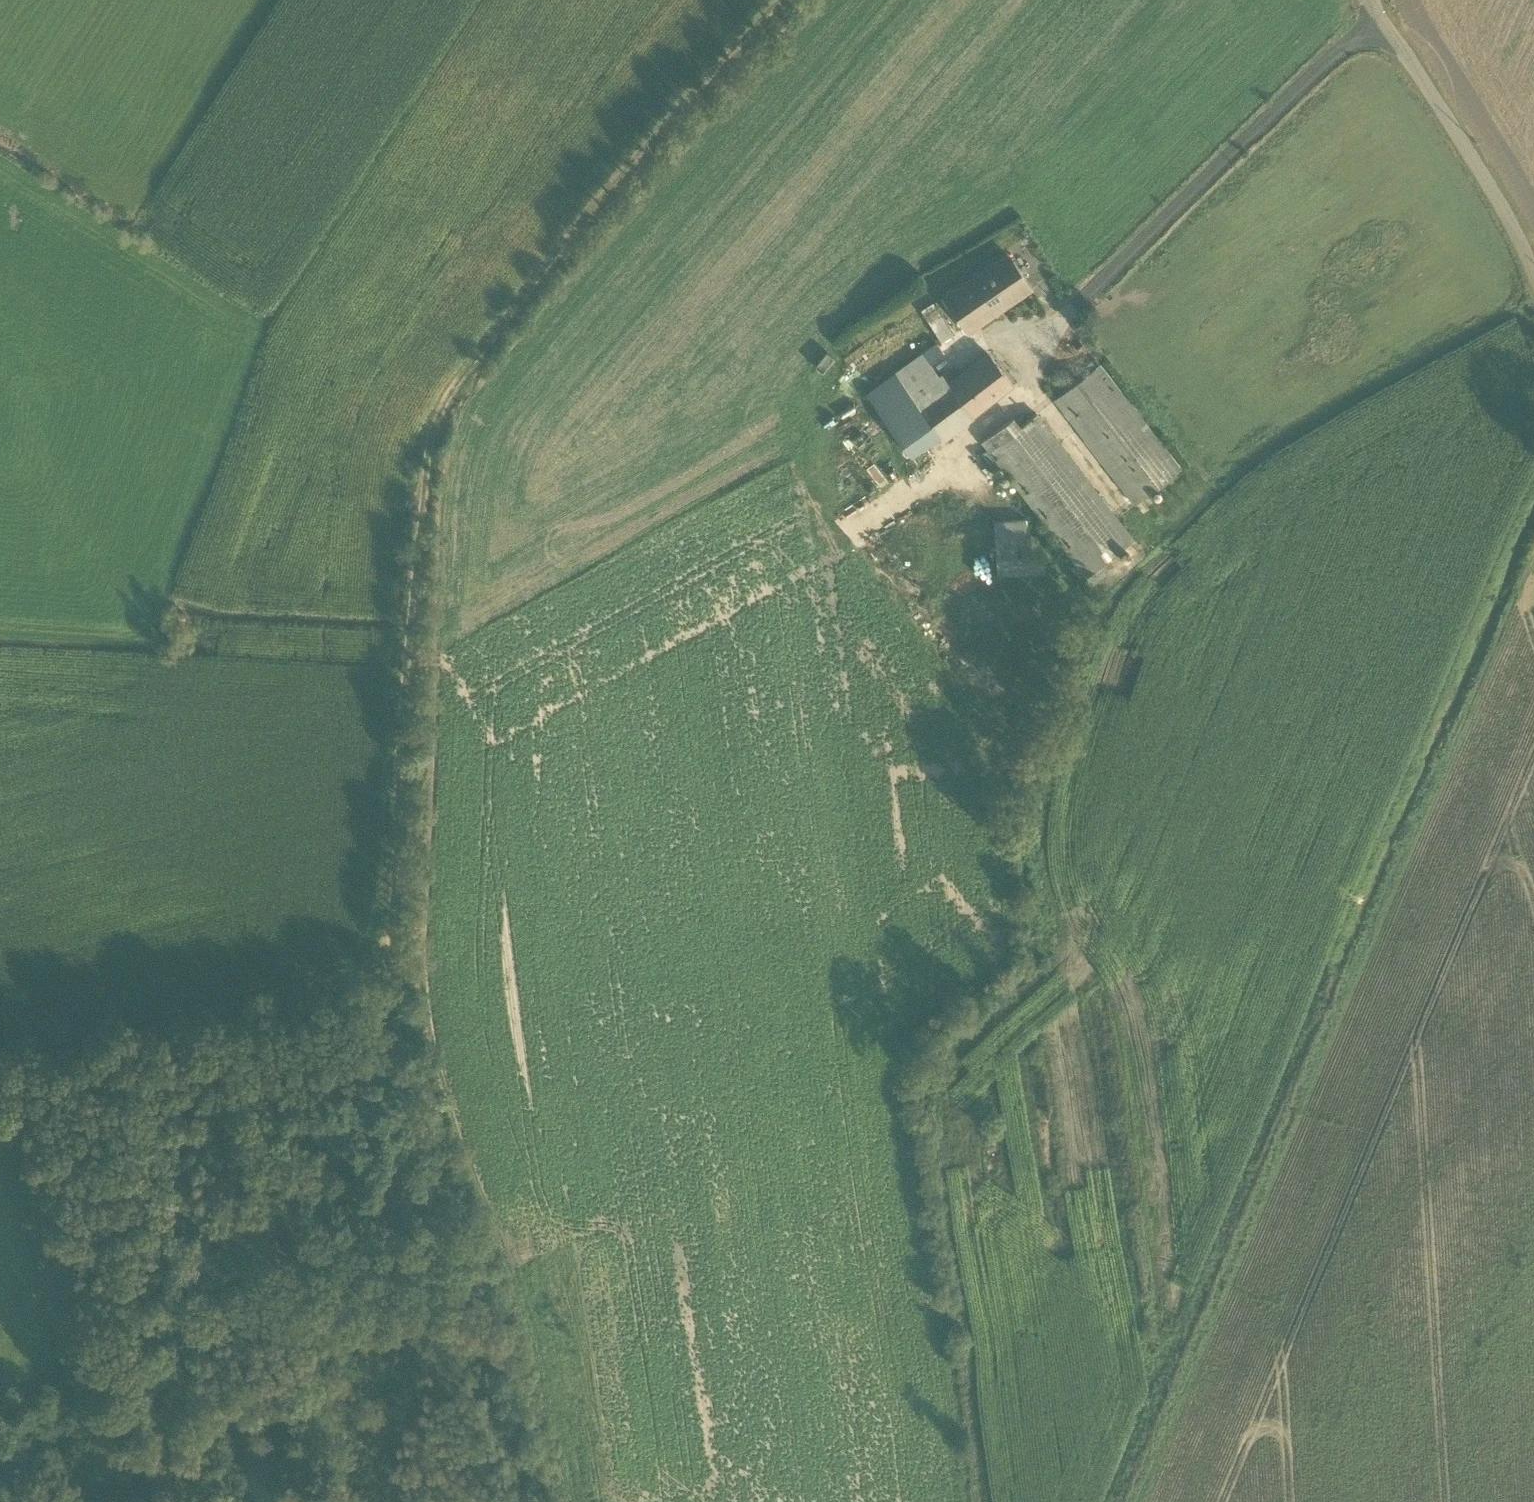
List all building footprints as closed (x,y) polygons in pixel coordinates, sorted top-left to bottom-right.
[(966,335),(1031,292),(1007,256),(942,298),(966,335)] [(953,335),(932,304),(920,312),(940,343),(953,335)] [(864,393),(887,424),(912,458),(937,439),(941,445),(974,421),(972,418),(1012,389),(987,355),(946,386),(920,351),(864,393)] [(1181,472),(1099,367),(1054,401),(1133,508),(1181,472)] [(1098,570),(1135,542),(1036,416),(1019,428),(1013,420),(980,443),(1085,580),(1090,587),(1104,577),(1098,570)] [(1024,520),(993,522),(992,523),(996,577),(1030,576),(1043,576),(1043,558),(1027,558),(1024,520)]
